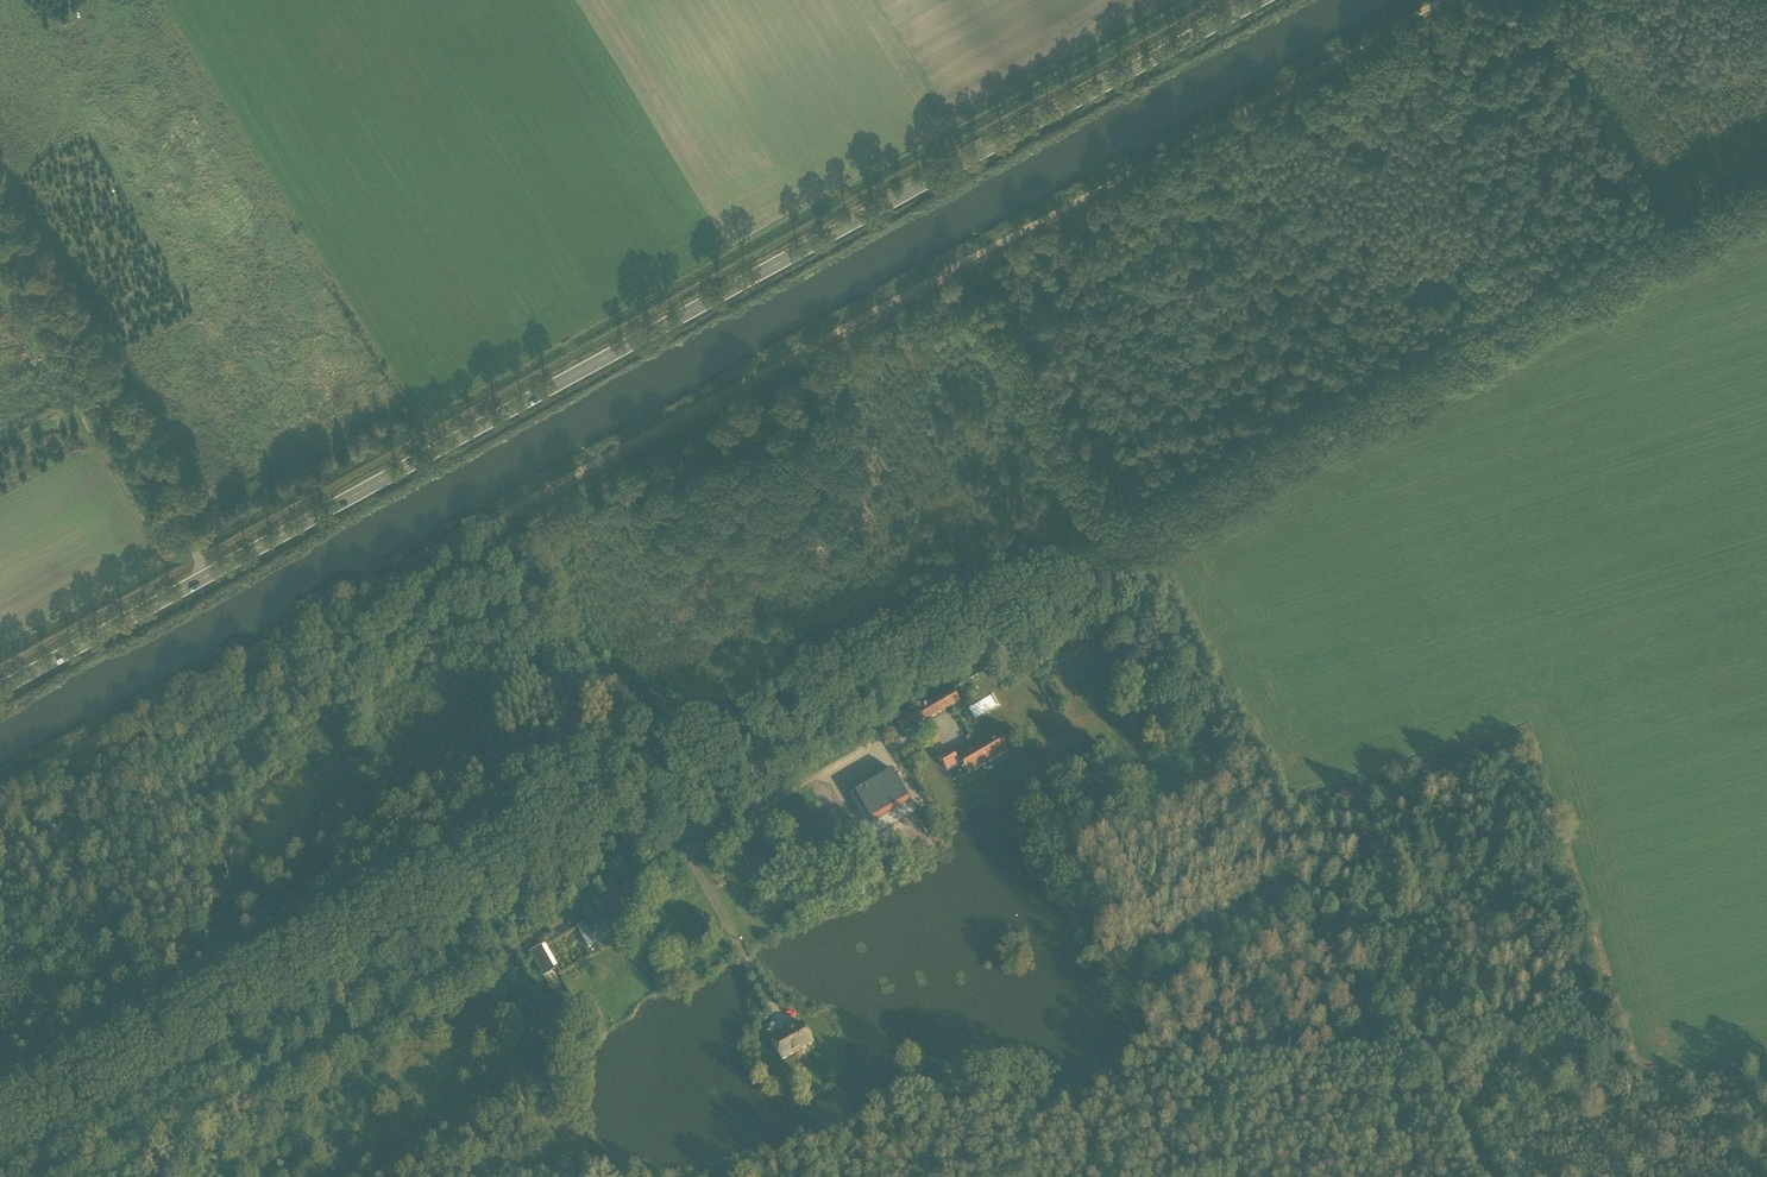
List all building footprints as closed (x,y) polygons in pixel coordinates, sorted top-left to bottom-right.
[(1076,658),(1088,650),(1082,641),(1070,649),(1076,658)] [(960,687),(963,691),(971,687),(968,682),(960,687)] [(953,691),(949,693),(898,721),(905,734),(955,704),(959,702),(953,691)] [(968,775),(1009,751),(998,734),(956,758),(952,750),(939,757),(947,771),(962,763),(968,775)] [(909,799),(898,780),(892,770),(854,792),(871,821),(909,799)] [(752,873),(767,865),(761,855),(747,864),(752,873)] [(580,931),(581,932),(590,947),(618,931),(624,927),(615,911),(609,915),(609,914),(586,927),(584,923),(578,926),(581,931),(580,931)] [(558,966),(546,945),(546,944),(529,953),(543,978),(556,971),(554,968),(558,966)] [(803,1024),(772,1042),(782,1061),(813,1043),(803,1024)]
